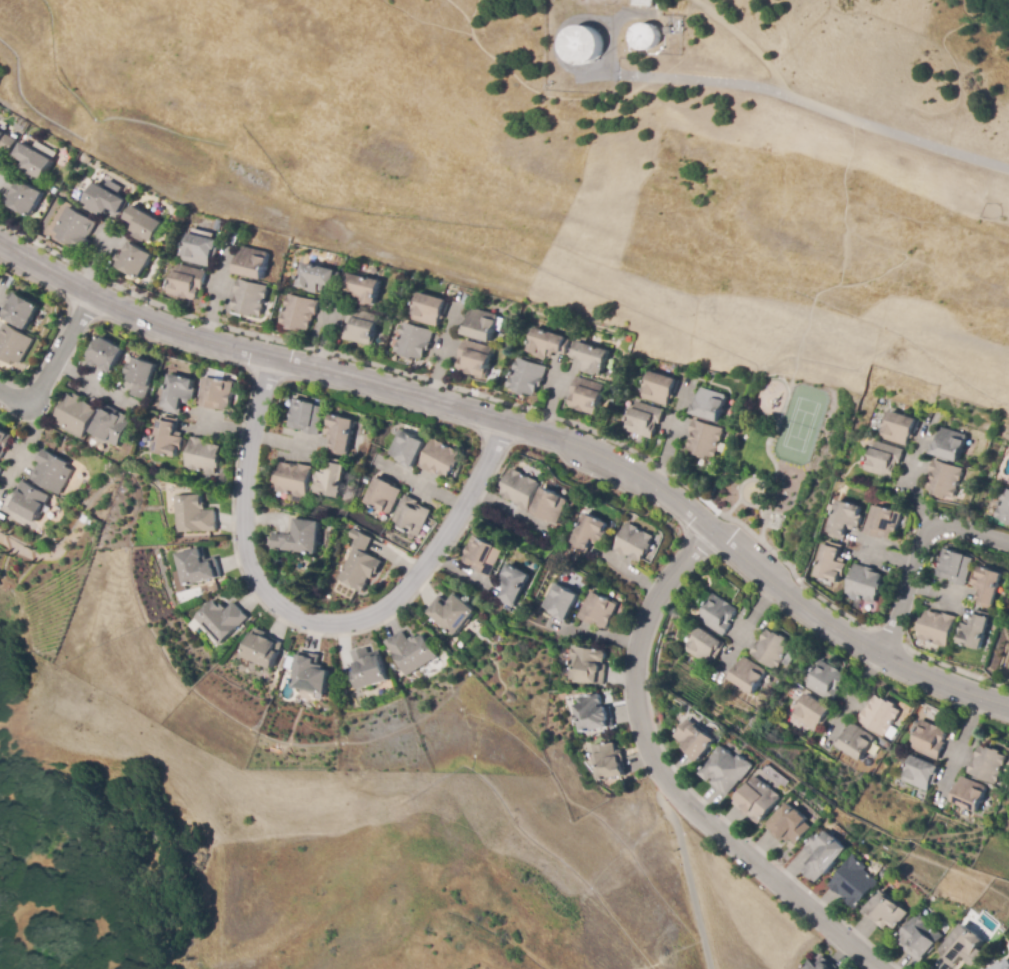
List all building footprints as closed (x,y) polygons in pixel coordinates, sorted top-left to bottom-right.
[(649,25),(650,25),(652,25),(654,26),(655,27),(656,29),(657,31),(658,33),(658,35),(658,37),(658,39),(658,41),(657,43),(656,44),(655,46),(654,47),(652,48),(651,49),(649,49),(647,49),(646,48),(644,47),(643,46),(642,45),(641,43),(640,41),(640,39),(639,37),(639,35),(640,33),(641,31),(642,29),(643,28),(644,26),(646,25),(647,25),(649,25)] [(582,27),(585,27),(587,28),(590,29),(592,31),(594,34),(595,37),(597,40),(597,43),(598,46),(597,50),(597,53),(596,56),(594,59),(592,61),(590,63),(588,65),(585,66),(582,66),(580,66),(577,65),(575,63),(572,62),(571,59),(569,56),(568,53),(567,50),(567,47),(567,43),(568,40),(569,37),(570,34),(572,32),(574,30),(577,28),(579,27),(582,27)] [(10,154),(0,149),(0,132),(17,141),(10,154)] [(43,180),(38,177),(36,180),(24,173),(26,170),(23,168),(26,162),(16,156),(23,143),(54,161),(43,180)] [(31,217),(6,203),(8,199),(7,198),(11,191),(12,191),(15,187),(17,189),(20,182),(21,183),(22,181),(45,192),(31,217)] [(101,214),(91,209),(93,205),(87,202),(96,184),(127,202),(121,213),(109,207),(106,213),(103,211),(101,214)] [(82,252),(58,238),(60,234),(55,231),(68,207),(97,223),(90,236),(89,235),(87,239),(90,241),(86,248),(85,247),(82,252)] [(154,241),(148,238),(146,241),(136,235),(137,232),(134,230),(137,224),(127,219),(133,207),(163,223),(154,241)] [(211,267),(185,261),(185,260),(184,259),(190,234),(219,240),(217,248),(218,249),(215,259),(213,258),(211,267)] [(141,278),(116,265),(128,242),(153,256),(141,278)] [(263,280),(235,273),(239,256),(241,256),(243,247),(268,253),(268,254),(269,254),(263,280)] [(317,294),(305,291),(306,288),(298,287),(304,263),(337,271),(336,272),(340,273),(336,288),(324,285),(322,292),(318,291),(317,294)] [(197,301),(170,294),(176,271),(177,272),(179,265),(207,271),(203,288),(200,288),(199,290),(201,291),(199,298),(198,298),(197,301)] [(368,306),(355,303),(356,299),(351,298),(353,292),(341,290),(345,274),(349,275),(349,274),(381,281),(376,305),(368,303),(368,306)] [(254,317),(241,314),(242,312),(233,310),(237,294),(235,293),(238,279),(268,287),(267,290),(268,290),(266,299),(265,299),(263,307),(264,307),(262,317),(254,315),(254,317)] [(27,330),(5,317),(6,315),(5,314),(11,304),(8,302),(13,295),(16,291),(41,306),(27,330)] [(438,327),(413,320),(414,319),(412,318),(420,293),(449,301),(444,320),(441,319),(438,327)] [(310,331),(301,329),(300,330),(295,329),(295,331),(288,329),(288,326),(281,324),(287,297),(288,297),(289,294),(319,301),(316,316),(314,315),(313,322),(312,321),(310,331)] [(490,343),(463,334),(465,325),(468,326),(469,322),(465,321),(467,315),(470,316),(472,308),(497,316),(497,317),(498,317),(490,343)] [(374,346),(344,339),(347,326),(348,327),(349,324),(346,323),(350,309),(379,316),(374,336),(376,337),(374,346)] [(12,365),(0,358),(0,334),(6,323),(34,340),(20,364),(14,361),(12,365)] [(414,360),(409,359),(409,357),(402,355),(403,354),(395,352),(403,325),(404,326),(405,323),(434,331),(431,343),(432,343),(429,351),(426,350),(424,358),(423,360),(415,358),(414,360)] [(546,360),(533,356),(534,353),(527,351),(534,328),(566,337),(566,339),(569,340),(565,355),(552,352),(551,358),(546,357),(546,360)] [(603,375),(594,373),(594,375),(582,372),(583,368),(579,367),(581,361),(569,357),(576,335),(586,338),(584,344),(610,351),(603,375)] [(112,375),(90,363),(92,360),(90,359),(102,336),(126,350),(112,375)] [(486,378),(459,371),(460,368),(459,368),(461,360),(463,360),(463,358),(460,357),(465,340),(493,348),(491,355),(492,356),(486,378)] [(146,400),(132,395),(136,382),(130,380),(131,376),(128,375),(132,363),(136,364),(138,358),(159,365),(146,400)] [(535,396),(527,394),(526,396),(520,394),(521,393),(514,391),(515,390),(507,387),(515,361),(516,361),(517,358),(547,367),(543,379),(544,379),(541,387),(538,386),(536,394),(535,393),(535,396)] [(677,366),(675,375),(656,369),(659,361),(677,366)] [(668,406),(643,398),(643,397),(642,397),(650,371),(679,381),(673,399),(670,398),(668,406)] [(180,415),(164,412),(172,375),(196,380),(194,387),(196,388),(194,401),(190,400),(189,404),(183,403),(180,415)] [(218,411),(199,406),(206,377),(230,383),(231,380),(237,382),(230,410),(227,409),(227,411),(219,409),(218,411)] [(597,416),(571,408),(572,405),(570,404),(572,397),(574,397),(575,395),(572,394),(577,377),(605,385),(603,393),(604,393),(597,416)] [(720,422),(691,413),(697,395),(699,396),(702,388),(727,395),(726,397),(728,397),(720,422)] [(83,438),(58,424),(61,418),(58,416),(70,394),(75,397),(77,394),(83,397),(82,401),(86,403),(86,402),(99,409),(83,438)] [(320,436),(305,432),(305,430),(290,427),(297,398),(304,399),(303,402),(327,408),(320,436)] [(654,439),(626,431),(633,408),(634,408),(636,402),(664,410),(660,424),(657,423),(656,426),(657,427),(654,439)] [(118,447),(110,442),(109,444),(100,439),(102,437),(92,432),(107,405),(123,414),(123,413),(130,417),(128,420),(132,422),(118,447)] [(907,446),(882,438),(883,437),(882,436),(889,411),(918,420),(913,439),(910,438),(907,446)] [(348,456),(331,451),(334,441),(330,440),(331,436),(327,435),(330,422),(332,422),(334,414),(358,421),(348,456)] [(180,455),(154,448),(163,416),(179,420),(176,432),(182,433),(181,437),(184,438),(180,455)] [(708,460),(701,458),(701,456),(696,454),(696,453),(688,450),(691,440),(689,440),(691,433),(690,433),(693,421),(697,422),(697,421),(724,429),(723,432),(724,432),(721,442),(720,441),(718,449),(719,449),(716,459),(709,456),(708,460)] [(960,462),(931,453),(936,435),(939,436),(941,428),(967,435),(966,437),(967,437),(960,462)] [(414,469),(397,460),(398,458),(390,453),(403,429),(428,443),(414,469)] [(12,437),(0,458),(0,430),(12,437)] [(214,475),(184,469),(191,437),(206,441),(205,443),(221,447),(219,455),(220,456),(219,460),(220,461),(218,469),(216,468),(214,475)] [(449,478),(432,471),(431,472),(421,467),(435,439),(453,449),(453,448),(463,453),(459,459),(462,461),(458,468),(457,468),(454,472),(453,471),(449,478)] [(893,479),(866,471),(873,448),(874,449),(876,441),(904,450),(900,464),(897,463),(896,466),(897,466),(893,479)] [(59,494),(31,479),(38,467),(39,468),(42,463),(38,461),(42,455),(43,456),(45,451),(68,464),(66,468),(72,471),(59,494)] [(339,498),(313,492),(318,471),(322,472),(322,468),(328,470),(330,458),(347,461),(339,498)] [(947,500),(940,497),(940,496),(935,494),(936,492),(928,490),(931,480),(929,480),(931,474),(930,473),(934,460),(964,469),(963,472),(964,472),(961,482),(960,482),(958,489),(959,489),(956,499),(948,496),(947,500)] [(301,498),(292,496),(292,494),(285,493),(284,494),(274,492),(276,484),(273,483),(275,477),(276,477),(277,471),(280,471),(281,463),(291,465),(291,464),(298,465),(298,464),(312,467),(305,498),(301,497),(301,498)] [(527,512),(523,510),(523,511),(518,508),(518,507),(514,505),(515,502),(501,495),(505,488),(503,487),(506,482),(505,482),(509,475),(511,476),(515,469),(524,474),(523,475),(530,478),(531,477),(539,482),(539,483),(541,484),(527,512)] [(390,515),(365,502),(379,475),(392,481),(392,483),(394,485),(394,486),(402,491),(390,515)] [(34,522),(9,507),(16,496),(18,497),(20,493),(18,492),(23,482),(49,496),(44,505),(46,506),(42,513),(40,512),(34,522)] [(557,525),(549,520),(548,521),(532,513),(545,488),(569,500),(568,501),(569,502),(557,525)] [(1005,488),(1008,489),(1008,523),(1002,521),(1002,520),(995,518),(998,508),(1000,509),(1002,501),(1000,501),(1003,492),(1004,492),(1005,488)] [(430,510),(418,535),(390,522),(404,494),(417,500),(415,503),(430,510)] [(177,533),(176,496),(202,496),(202,503),(206,503),(206,511),(216,510),(217,532),(177,533)] [(844,540),(828,536),(839,500),(862,507),(860,515),(862,516),(861,518),(862,518),(860,526),(858,526),(858,527),(855,526),(854,530),(848,529),(844,540)] [(891,540),(883,537),(882,539),(864,533),(872,505),(879,508),(880,506),(902,513),(894,540),(892,539),(891,540)] [(584,554),(570,546),(572,543),(571,542),(586,513),(608,524),(604,531),(607,532),(601,544),(598,542),(596,546),(590,543),(584,554)] [(317,555),(271,548),(273,534),(285,535),(285,533),(292,534),(294,519),(321,522),(317,555)] [(641,563),(638,561),(638,562),(632,559),(632,558),(627,555),(626,558),(621,555),(621,556),(617,553),(617,552),(613,551),(627,523),(630,525),(631,524),(639,528),(639,529),(646,533),(646,532),(655,537),(652,544),(653,544),(647,556),(645,555),(641,563)] [(363,592),(338,580),(355,548),(352,547),(356,540),(350,537),(355,529),(374,539),(366,553),(384,562),(377,575),(375,574),(372,579),(369,578),(366,583),(367,583),(363,592)] [(489,577),(473,568),(474,567),(465,562),(466,561),(463,560),(477,534),(483,537),(482,539),(504,551),(489,577)] [(838,583),(815,576),(825,544),(826,545),(827,541),(843,546),(839,558),(845,560),(844,564),(847,565),(843,577),(840,576),(838,583)] [(185,586),(178,554),(205,548),(207,560),(217,558),(222,578),(185,586)] [(966,587),(952,582),(953,581),(937,575),(946,549),(976,559),(966,587)] [(513,608),(499,601),(505,590),(500,587),(502,583),(498,581),(504,570),(507,571),(511,564),(532,576),(513,608)] [(859,611),(853,609),(856,598),(848,595),(848,594),(845,594),(854,564),(867,568),(867,567),(874,569),(873,572),(883,575),(880,584),(883,585),(881,590),(880,590),(878,596),(877,596),(874,603),(862,599),(859,611)] [(994,609),(978,604),(981,593),(976,591),(978,587),(974,586),(978,573),(981,574),(983,566),(1006,574),(994,609)] [(565,623),(549,614),(550,612),(542,607),(555,583),(579,596),(565,623)] [(606,630),(596,624),(595,627),(578,617),(592,592),(598,595),(599,593),(620,605),(606,630)] [(456,636),(428,612),(441,596),(448,602),(456,594),(477,612),(456,636)] [(724,636),(698,622),(713,594),(739,609),(733,621),(730,620),(729,623),(731,624),(724,636)] [(219,645),(195,618),(214,600),(219,606),(221,604),(226,610),(235,602),(249,618),(219,645)] [(982,650),(959,643),(962,635),(959,635),(962,623),(966,624),(967,620),(973,621),(977,609),(993,614),(982,650)] [(944,647),(935,644),(935,643),(928,641),(928,642),(918,639),(920,632),(917,631),(920,623),(921,623),(923,618),(924,619),(927,610),(936,614),(937,612),(942,614),(943,612),(958,617),(947,647),(944,646),(944,647)] [(708,666),(685,651),(700,627),(725,644),(715,660),(712,659),(708,666)] [(273,669),(243,657),(255,628),(267,633),(266,636),(283,643),(273,669)] [(777,671),(753,655),(754,654),(752,652),(759,642),(761,643),(769,630),(777,634),(777,633),(782,635),(782,634),(790,639),(788,641),(795,645),(789,654),(788,653),(784,660),(785,660),(780,669),(779,668),(777,671)] [(407,677),(386,643),(404,631),(409,640),(415,636),(417,639),(424,635),(438,657),(407,677)] [(930,650),(923,647),(925,642),(932,644),(930,650)] [(604,685),(568,679),(572,657),(571,655),(572,649),(573,648),(574,646),(606,651),(608,655),(607,660),(606,661),(605,665),(608,665),(604,685)] [(359,690),(353,672),(357,671),(352,653),(368,648),(369,654),(380,651),(389,681),(359,690)] [(325,694),(293,688),(300,651),(321,655),(319,665),(324,666),(323,670),(330,671),(325,694)] [(789,667),(784,664),(791,651),(797,655),(789,667)] [(754,695),(728,679),(739,662),(742,664),(746,657),(769,671),(754,695)] [(831,703),(807,687),(817,672),(814,671),(821,660),(846,676),(839,687),(838,687),(836,689),(839,690),(831,703)] [(798,699),(788,693),(793,686),(802,691),(798,699)] [(581,733),(579,723),(577,724),(576,716),(577,715),(575,706),(580,705),(578,699),(601,694),(603,705),(600,706),(601,707),(610,706),(614,726),(581,733)] [(815,732),(792,716),(808,694),(832,711),(822,726),(820,725),(815,732)] [(884,737),(858,721),(866,707),(867,708),(870,704),(871,704),(876,696),(884,700),(884,699),(889,702),(890,700),(897,705),(895,708),(901,712),(896,721),(894,720),(890,726),(892,727),(887,735),(886,734),(884,737)] [(699,763),(684,749),(687,746),(676,737),(692,719),(707,733),(708,732),(718,741),(699,763)] [(939,760),(911,750),(922,721),(948,730),(947,733),(948,734),(945,741),(943,741),(943,742),(946,743),(939,760)] [(853,723),(876,737),(861,761),(836,746),(846,728),(849,730),(853,723)] [(893,738),(888,735),(892,728),(898,732),(893,738)] [(596,781),(593,755),(594,754),(593,746),(615,743),(616,751),(622,750),(624,763),(623,763),(625,776),(596,781)] [(728,795),(712,782),(715,779),(713,777),(709,782),(700,774),(717,754),(716,753),(721,746),(723,747),(724,746),(738,758),(740,755),(749,762),(750,761),(756,766),(743,781),(741,780),(728,795)] [(996,785),(968,773),(973,759),(976,760),(982,746),(990,749),(991,747),(996,750),(996,748),(1004,751),(1002,754),(1008,757),(1005,766),(1004,766),(1001,774),(1002,774),(998,783),(997,782),(996,785)] [(928,792),(903,781),(914,755),(940,767),(937,773),(939,774),(934,785),(931,784),(928,792)] [(759,825),(734,803),(757,776),(774,790),(782,796),(781,797),(782,798),(759,825)] [(977,813),(950,801),(958,783),(961,784),(964,776),(988,787),(977,813)] [(798,845),(791,840),(789,842),(785,840),(784,842),(768,829),(789,802),(797,809),(798,808),(804,813),(803,814),(809,819),(806,823),(812,827),(798,845)] [(816,883),(803,871),(817,856),(814,854),(813,855),(805,849),(817,835),(822,839),(829,832),(833,835),(834,834),(840,840),(839,841),(849,850),(826,876),(824,874),(816,883)] [(857,910),(847,902),(848,901),(830,887),(843,870),(842,870),(855,854),(860,859),(859,860),(868,867),(865,870),(879,882),(878,883),(879,884),(874,891),(872,890),(857,910)] [(884,930),(878,925),(879,924),(865,911),(884,890),(909,913),(894,930),(888,925),(884,930)] [(967,924),(985,941),(1000,925),(984,910),(972,922),(970,920),(967,924)] [(920,964),(905,951),(907,948),(905,946),(902,947),(897,942),(897,939),(918,914),(920,916),(922,916),(927,920),(927,922),(944,936),(920,964)] [(955,967),(939,955),(964,924),(975,933),(976,932),(982,936),(981,937),(985,941),(979,949),(984,953),(973,967),(965,960),(966,958),(964,956),(955,967)] [(839,967),(837,968),(802,968),(810,959),(816,965),(823,956),(828,960),(828,959),(839,967)] [(991,968),(1008,960),(1008,968),(991,968)]
